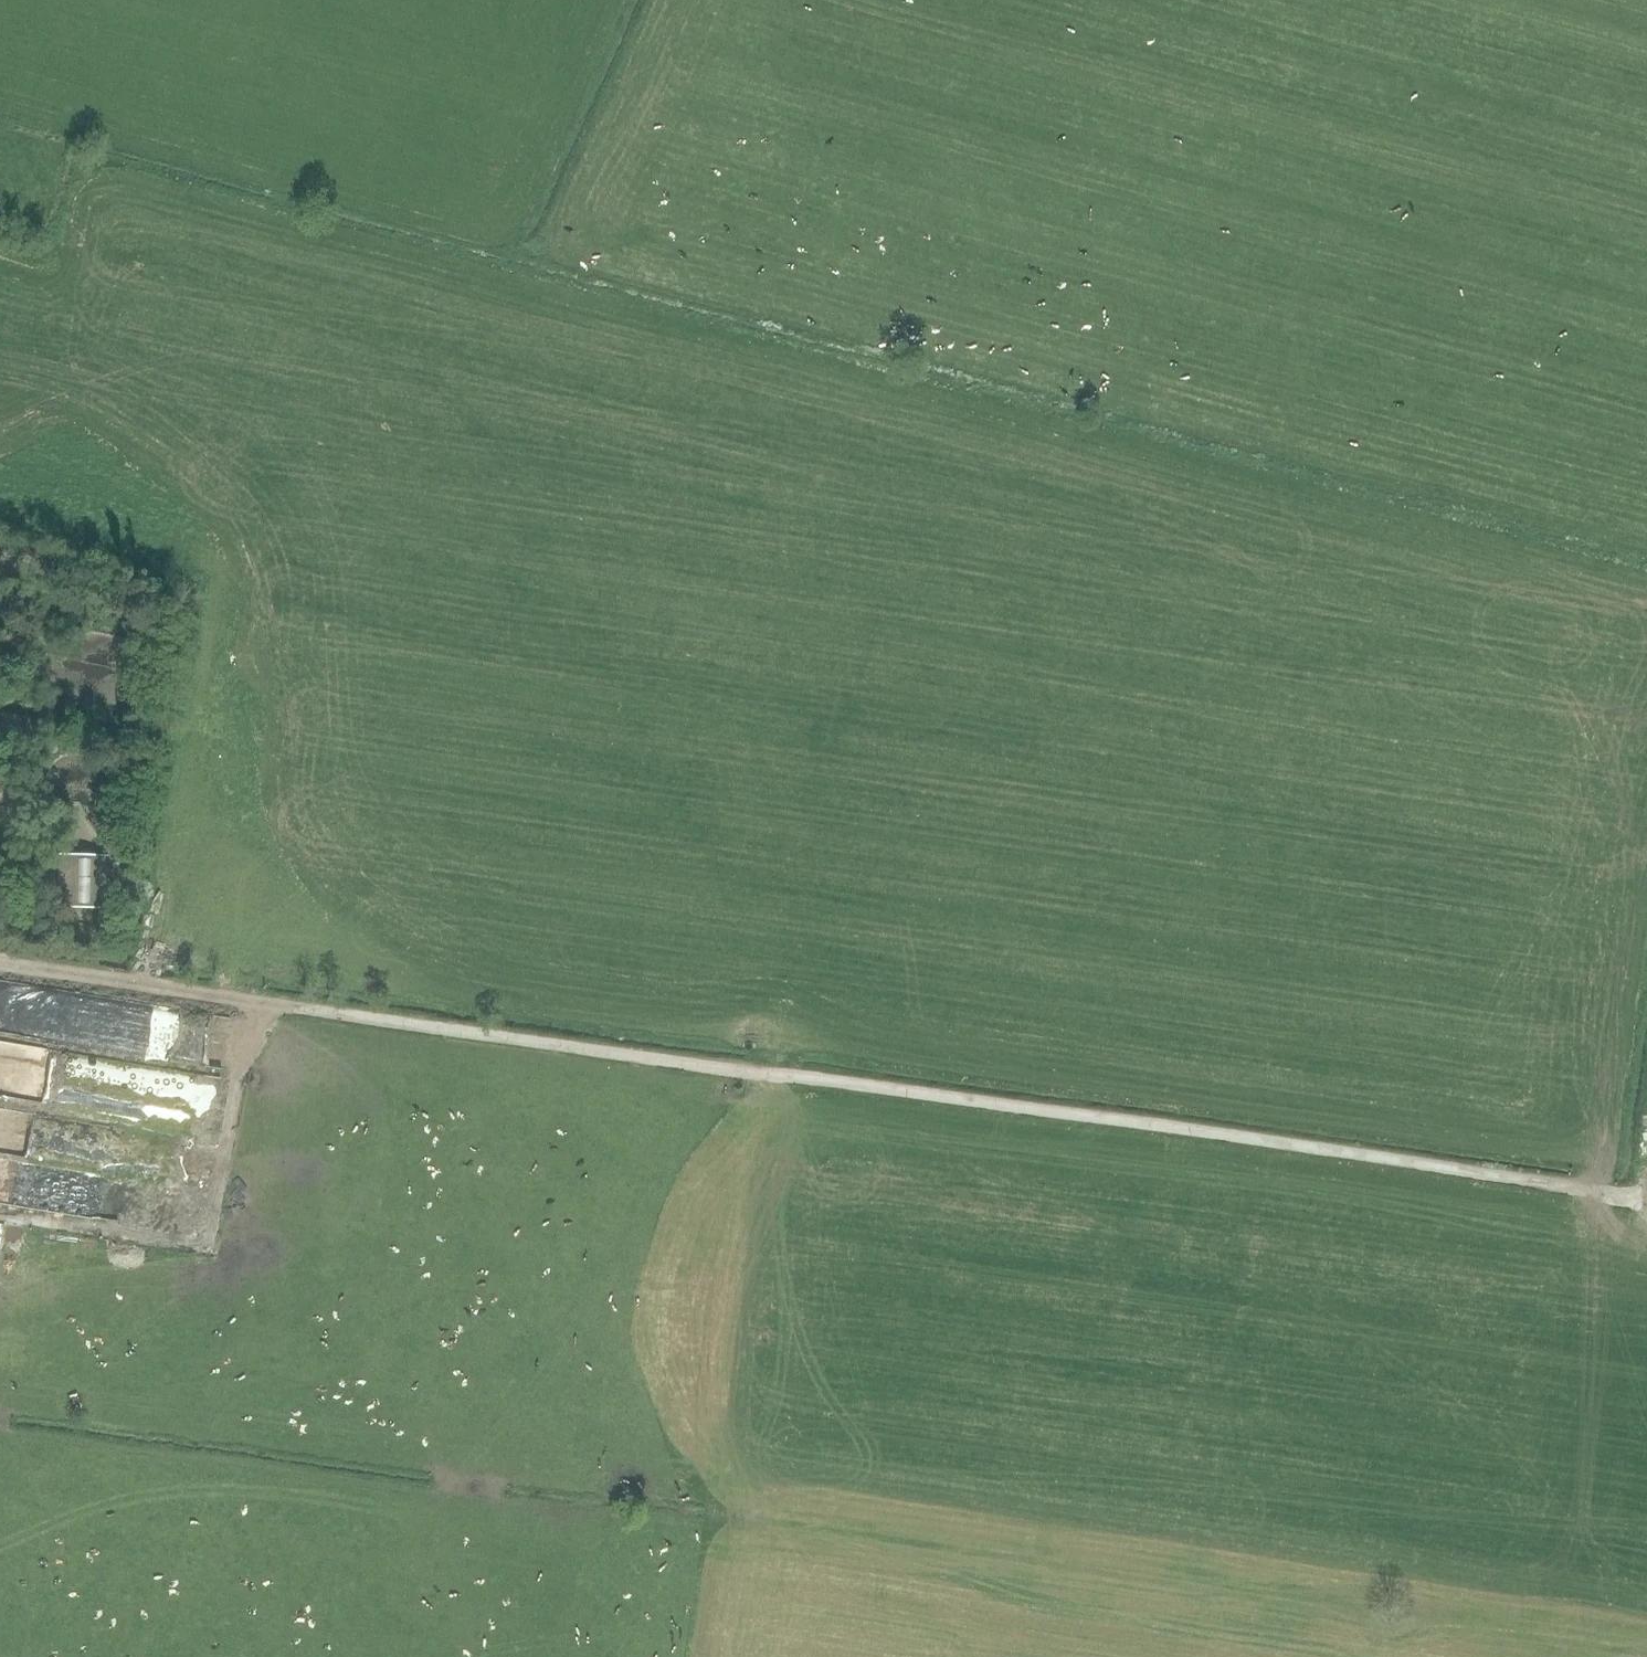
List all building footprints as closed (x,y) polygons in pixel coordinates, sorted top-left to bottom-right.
[(109,856),(59,854),(58,907),(107,909),(109,856)] [(95,1100),(97,1070),(75,1068),(74,1080),(64,1079),(62,1097),(95,1100)]
